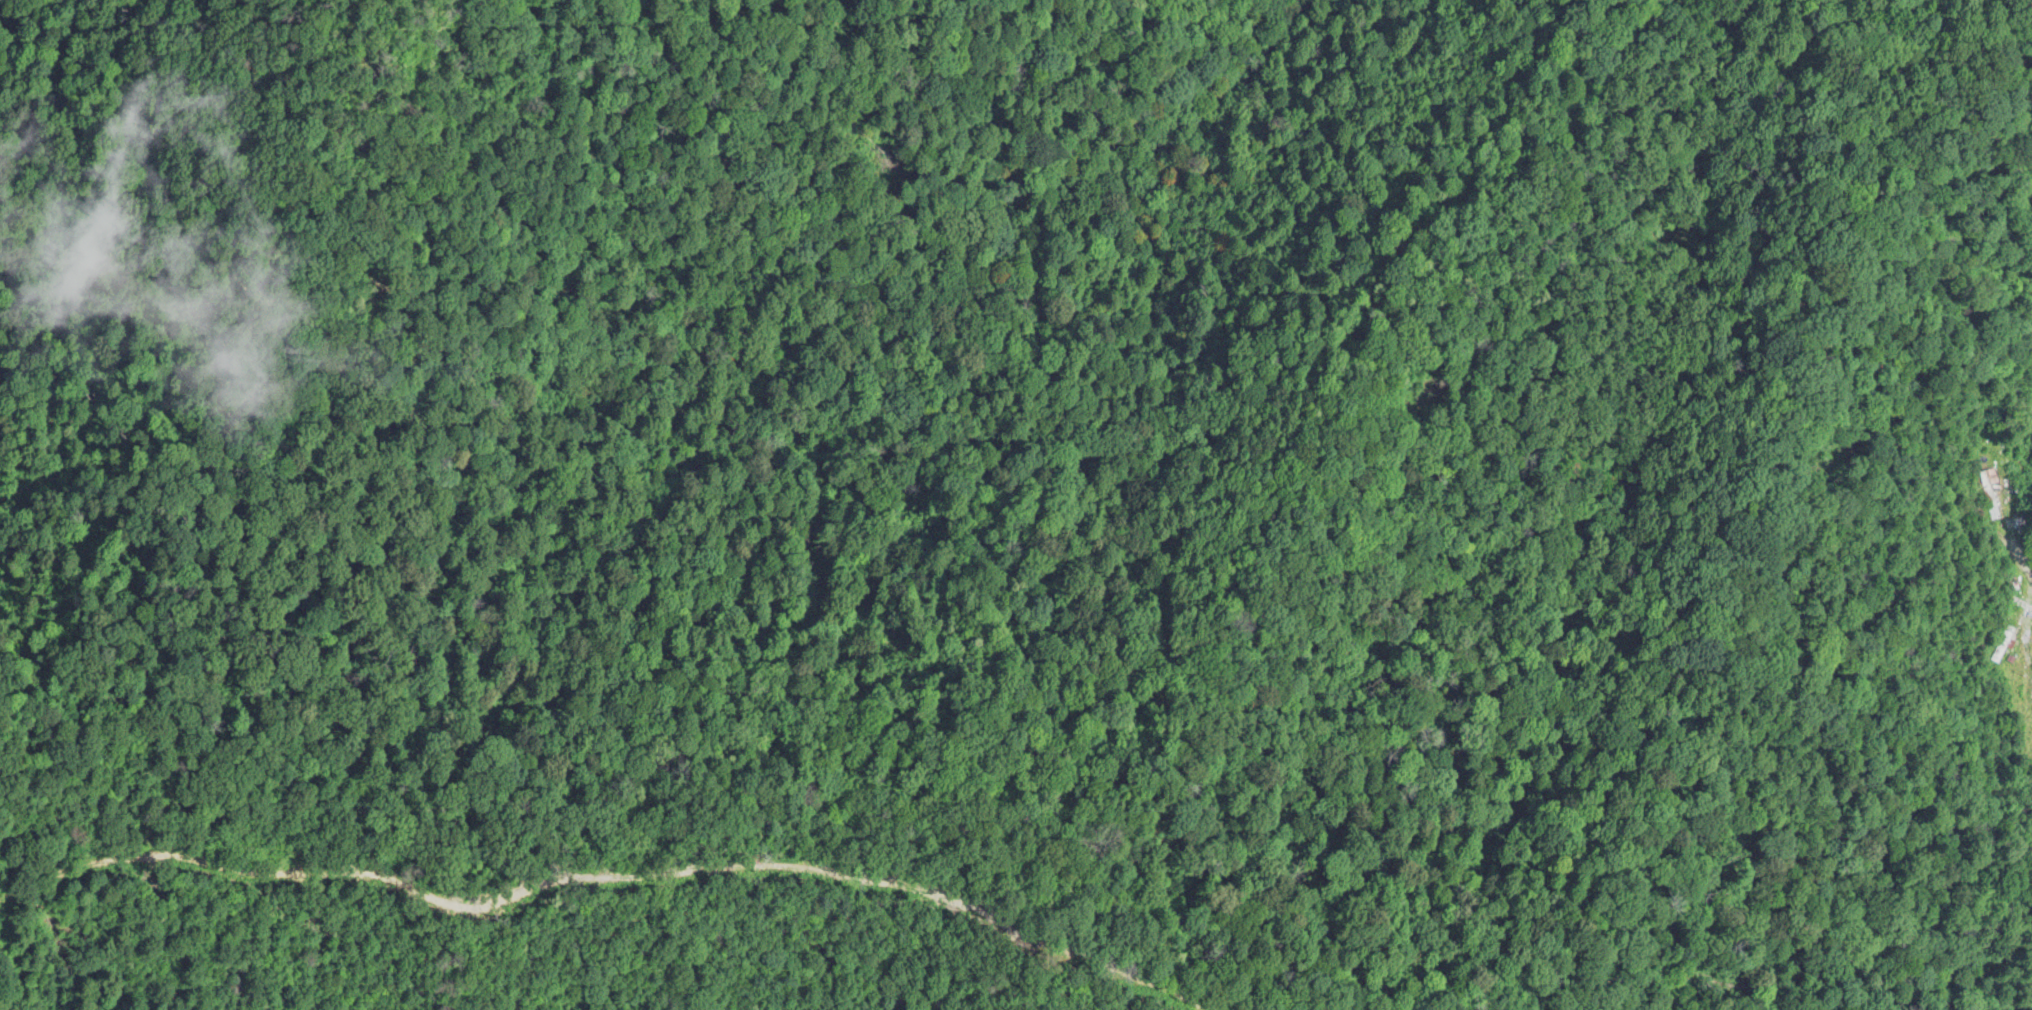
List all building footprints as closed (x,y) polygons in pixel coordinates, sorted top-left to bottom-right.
[(1996,463),(2001,488),(1995,490),(2001,519),(1990,521),(1978,467),(1996,463)]
